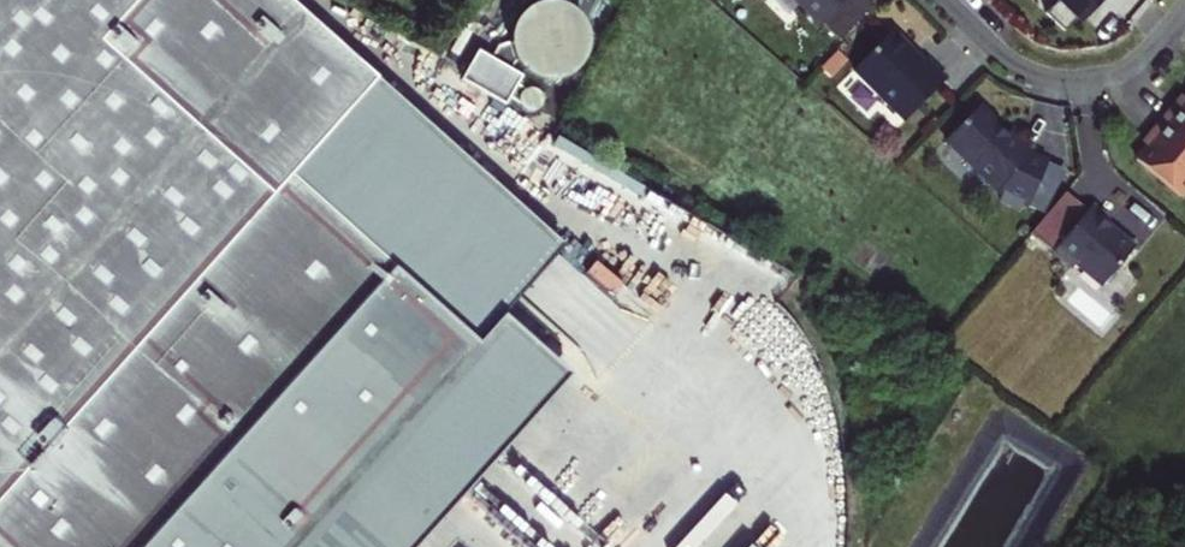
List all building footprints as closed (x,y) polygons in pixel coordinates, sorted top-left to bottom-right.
[(395,269),(292,176),(378,80),(288,0),(0,0),(0,546),(143,546),(395,269)] [(820,26),(846,0),(794,0),(820,26)] [(1057,1),(1045,13),(1063,32),(1095,0),(1057,0),(1057,1)] [(561,59),(565,48),(566,43),(565,37),(561,25),(557,21),(553,17),(542,13),(536,12),(524,14),(519,17),(515,21),(508,30),(506,36),(506,48),(508,54),(510,59),(519,67),(524,70),(530,72),(535,72),(536,72),(547,70),(552,68),(557,64),(561,59)] [(912,54),(890,32),(853,70),(905,121),(945,81),(925,61),(923,61),(919,65),(910,56),(912,54)] [(482,47),(467,73),(510,96),(524,70),(519,67),(482,47)] [(552,98),(553,94),(553,90),(553,87),(552,84),(548,78),(542,74),(536,72),(535,72),(525,75),(520,80),(517,87),(517,94),(520,101),(522,103),(528,107),(539,109),(545,106),(548,104),(552,98)] [(378,80),(292,176),(395,269),(477,342),(498,317),(559,244),(378,80)] [(1181,106),(1175,101),(1173,104),(1153,128),(1147,135),(1153,140),(1136,159),(1181,197),(1184,192),(1184,101),(1181,106)] [(996,123),(979,106),(945,140),(998,193),(1002,194),(999,200),(1020,210),(1023,204),(1027,206),(1047,162),(1026,153),(1022,149),(1023,147),(1008,132),(1006,135),(996,125),(996,123)] [(1109,220),(1092,205),(1053,252),(1072,267),(1075,263),(1102,286),(1134,248),(1115,231),(1113,233),(1104,226),(1109,220)] [(395,269),(143,546),(412,546),(565,374),(498,317),(477,342),(395,269)]
